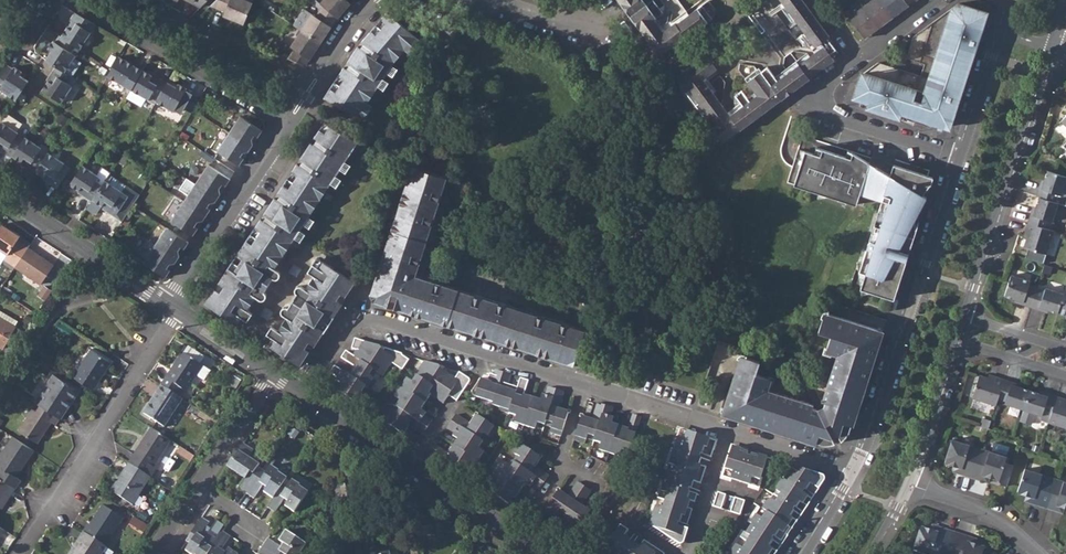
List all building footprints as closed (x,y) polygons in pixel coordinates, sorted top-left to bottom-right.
[(244,0),(215,0),(210,5),(225,11),(223,16),(244,24),(252,3),(244,0)] [(321,3),(323,5),(337,17),(338,18),(350,2),(347,0),(324,0),(321,3)] [(644,36),(659,56),(714,17),(716,9),(709,0),(689,15),(678,0),(618,0),(644,36)] [(751,13),(784,56),(790,52),(796,48),(804,60),(799,64),(809,79),(834,60),(832,57),(821,42),(827,38),(830,36),(802,0),(767,0),(751,13)] [(863,6),(879,27),(893,16),(881,0),(871,0),(863,6)] [(893,16),(908,6),(908,5),(904,0),(881,0),(893,16)] [(878,62),(861,74),(854,96),(870,102),(868,107),(899,118),(901,112),(933,123),(934,119),(942,121),(942,125),(945,127),(948,127),(950,125),(950,121),(947,118),(949,115),(950,116),(957,95),(960,96),(976,45),(974,44),(980,23),(979,23),(980,20),(984,19),(986,16),(985,13),(984,11),(979,11),(976,14),(969,11),(970,7),(958,3),(913,37),(907,59),(924,65),(920,76),(878,62)] [(302,30),(320,42),(330,27),(337,17),(323,5),(316,16),(303,8),(293,24),(302,30)] [(863,6),(848,17),(864,38),(879,27),(863,6)] [(70,21),(60,37),(75,46),(79,49),(95,24),(74,12),(69,19),(70,21)] [(387,72),(391,65),(405,50),(410,54),(422,41),(387,12),(381,19),(386,23),(374,37),(369,33),(362,40),(364,42),(360,48),(357,46),(348,61),(351,63),(346,69),(343,67),(338,75),(344,79),(335,92),(330,88),(324,98),(364,120),(372,107),(367,103),(377,86),(383,78),(387,72)] [(369,33),(374,37),(386,23),(381,19),(369,33)] [(294,49),(288,59),(304,65),(320,42),(302,30),(291,47),(294,49)] [(73,58),(75,55),(70,52),(75,46),(60,37),(58,36),(54,42),(52,41),(47,48),(51,50),(45,60),(55,66),(64,72),(73,58)] [(821,42),(832,57),(838,53),(827,38),(821,42)] [(790,52),(799,64),(804,60),(796,48),(790,52)] [(689,90),(699,103),(708,116),(716,127),(721,123),(723,107),(713,93),(702,79),(705,77),(716,69),(706,55),(678,76),(689,90)] [(142,70),(143,68),(136,64),(135,65),(119,56),(107,76),(124,86),(127,81),(133,85),(142,70)] [(73,58),(64,72),(71,77),(80,62),(73,58)] [(16,100),(24,88),(28,81),(20,75),(22,72),(14,67),(13,69),(6,63),(0,72),(0,84),(1,85),(0,87),(0,90),(16,100)] [(785,91),(788,94),(809,79),(799,64),(777,80),(785,91)] [(387,72),(393,76),(398,69),(391,65),(387,72)] [(64,72),(55,66),(50,73),(52,74),(41,90),(61,103),(76,80),(71,77),(64,72)] [(731,136),(780,101),(782,99),(779,95),(785,91),(777,80),(767,66),(760,71),(747,81),(754,92),(757,95),(749,101),(747,97),(741,90),(735,95),(733,108),(735,111),(730,115),(728,116),(727,130),(731,136)] [(745,78),(747,81),(760,71),(758,68),(745,78)] [(157,99),(167,82),(160,78),(159,80),(142,70),(133,85),(126,97),(141,105),(145,98),(148,100),(151,95),(157,99)] [(330,88),(335,92),(344,79),(338,75),(330,88)] [(675,78),(686,92),(689,90),(678,76),(675,78)] [(702,79),(713,93),(716,90),(705,77),(702,79)] [(377,86),(383,90),(389,82),(383,78),(377,86)] [(155,102),(173,112),(176,108),(182,111),(192,94),(185,90),(186,88),(178,83),(176,87),(167,82),(157,99),(155,102)] [(686,92),(695,105),(699,103),(689,90),(686,92)] [(782,99),(788,94),(785,91),(779,95),(782,99)] [(747,97),(749,101),(757,95),(754,92),(747,97)] [(695,105),(705,119),(708,116),(699,103),(695,105)] [(713,129),(723,143),(731,136),(727,130),(728,116),(730,115),(735,111),(733,108),(727,112),(723,107),(721,123),(716,127),(713,129)] [(1,122),(18,133),(22,127),(21,124),(6,114),(1,122)] [(240,116),(228,133),(251,148),(254,142),(262,131),(240,116)] [(0,123),(0,149),(5,152),(4,154),(11,158),(12,156),(21,142),(24,137),(18,133),(1,122),(0,123)] [(319,129),(324,133),(329,126),(323,123),(319,129)] [(308,216),(330,183),(334,175),(339,168),(345,161),(357,142),(329,126),(324,133),(319,129),(314,137),(317,139),(313,145),(310,143),(300,158),(303,160),(299,166),(296,164),(291,172),(297,176),(288,188),(282,185),(278,192),(281,194),(276,200),(273,198),(264,213),(267,215),(263,221),(260,219),(254,228),(260,231),(251,244),(246,240),(236,255),(242,259),(233,272),(227,268),(218,283),(224,287),(220,293),(214,289),(204,303),(237,325),(242,318),(247,321),(252,314),(247,310),(255,297),(260,300),(262,300),(265,298),(265,294),(264,292),(273,278),(274,279),(278,278),(279,272),(274,268),(294,237),(299,230),(303,224),(308,216)] [(217,151),(239,166),(243,159),(251,148),(228,133),(217,151)] [(933,178),(802,136),(787,183),(874,210),(850,285),(894,299),(933,178)] [(21,142),(12,156),(28,167),(27,168),(34,173),(35,172),(44,156),(38,152),(41,148),(40,146),(24,137),(21,142)] [(38,152),(44,156),(47,152),(50,149),(42,143),(40,146),(41,148),(38,152)] [(44,156),(35,172),(51,182),(50,184),(57,188),(71,167),(47,152),(44,156)] [(339,168),(346,173),(351,165),(345,161),(339,168)] [(208,164),(195,184),(218,198),(223,190),(230,179),(208,164)] [(82,165),(70,185),(86,195),(85,197),(92,201),(93,200),(102,185),(96,181),(99,176),(82,165)] [(374,301),(574,366),(578,352),(585,330),(569,325),(568,327),(561,324),(561,323),(545,317),(544,319),(537,316),(537,315),(505,305),(505,306),(498,304),(498,302),(481,297),(481,299),(474,296),(474,294),(442,284),(441,286),(434,283),(435,282),(416,276),(419,265),(417,264),(420,257),(421,258),(432,225),(430,225),(433,218),(434,218),(440,201),(438,201),(440,194),(442,194),(447,178),(412,166),(370,294),(374,301)] [(96,181),(102,185),(105,180),(109,175),(103,171),(99,176),(96,181)] [(1036,196),(1038,197),(1056,203),(1058,195),(1060,196),(1065,179),(1065,177),(1047,171),(1041,189),(1039,188),(1036,196)] [(282,185),(288,188),(297,176),(291,172),(282,185)] [(102,185),(93,200),(92,201),(87,209),(94,213),(98,213),(102,205),(109,210),(108,212),(115,216),(116,215),(126,200),(132,190),(109,175),(105,180),(102,185)] [(330,183),(336,187),(341,180),(334,175),(330,183)] [(184,201),(206,216),(210,209),(218,198),(195,184),(184,201)] [(115,216),(122,221),(132,205),(139,194),(132,190),(126,200),(116,215),(115,216)] [(1056,203),(1038,197),(1033,215),(1030,214),(1028,222),(1047,229),(1050,221),(1052,222),(1058,203),(1056,203)] [(171,221),(192,236),(197,229),(206,216),(184,201),(171,221)] [(303,224),(309,228),(314,220),(308,216),(303,224)] [(1046,255),(1054,231),(1047,229),(1028,222),(1025,231),(1028,232),(1026,239),(1023,247),(1046,255)] [(7,254),(19,235),(2,224),(0,228),(0,249),(7,254)] [(117,229),(124,234),(128,228),(121,224),(117,229)] [(155,245),(177,259),(181,252),(188,242),(166,227),(155,245)] [(246,240),(251,244),(260,231),(254,228),(246,240)] [(294,237),(300,242),(305,234),(299,230),(294,237)] [(177,259),(155,245),(148,240),(139,254),(146,258),(143,262),(165,277),(177,259)] [(16,268),(41,285),(54,265),(29,248),(16,268)] [(227,268),(233,272),(242,259),(236,255),(227,268)] [(312,264),(319,268),(323,261),(317,257),(312,264)] [(313,276),(305,289),(301,287),(296,287),(294,290),(297,294),(288,307),(286,307),(282,308),(281,313),(286,317),(278,330),(271,326),(266,334),(272,339),(268,345),(300,366),(309,351),(304,348),(309,342),(315,346),(325,331),(319,327),(327,314),(333,318),(343,303),(337,299),(341,293),(345,296),(355,282),(352,280),(354,277),(335,264),(333,267),(323,261),(319,268),(312,264),(307,272),(313,276)] [(288,272),(297,277),(301,269),(294,264),(288,272)] [(1044,264),(1042,272),(1049,274),(1052,266),(1044,264)] [(1030,281),(1010,275),(1004,296),(1022,302),(1021,304),(1030,307),(1036,288),(1028,285),(1030,281)] [(214,289),(220,293),(224,287),(218,283),(214,289)] [(1044,290),(1036,288),(1030,307),(1039,310),(1039,307),(1057,313),(1057,312),(1064,292),(1045,286),(1044,290)] [(1065,288),(1064,292),(1057,312),(1065,315),(1065,288)] [(337,299),(343,303),(345,296),(341,293),(337,299)] [(260,315),(268,320),(273,312),(265,307),(260,315)] [(15,326),(18,321),(0,310),(0,317),(15,326)] [(884,331),(825,312),(818,331),(831,335),(826,351),(836,355),(822,400),(825,401),(823,406),(831,422),(839,436),(851,430),(884,331)] [(327,314),(319,327),(325,331),(333,318),(327,314)] [(5,348),(9,340),(16,344),(24,331),(15,326),(0,317),(0,345),(5,348)] [(237,325),(243,328),(247,321),(242,318),(237,325)] [(262,340),(268,345),(272,339),(266,334),(262,340)] [(353,349),(350,354),(375,370),(382,375),(391,362),(402,369),(408,359),(400,352),(354,337),(350,348),(353,349)] [(304,348),(309,351),(315,346),(309,342),(304,348)] [(74,378),(94,390),(112,363),(92,350),(74,378)] [(352,365),(346,374),(365,386),(371,389),(377,380),(371,377),(375,370),(350,354),(344,350),(340,357),(352,365)] [(160,385),(177,397),(182,390),(185,391),(194,376),(201,365),(182,353),(160,385)] [(740,354),(721,414),(820,446),(833,440),(826,424),(818,409),(813,408),(814,404),(768,390),(772,378),(756,373),(760,361),(740,354)] [(420,369),(417,375),(448,396),(457,401),(471,379),(459,371),(455,377),(440,367),(439,364),(424,360),(418,368),(420,369)] [(201,365),(194,376),(202,381),(210,370),(201,365)] [(334,365),(329,373),(336,378),(335,380),(341,384),(336,390),(360,406),(367,396),(361,392),(365,386),(346,374),(334,365)] [(486,380),(478,378),(470,392),(470,395),(493,402),(503,372),(494,369),(493,374),(489,373),(486,380)] [(511,374),(503,372),(493,402),(492,406),(499,408),(499,411),(509,414),(518,384),(509,381),(511,374)] [(59,417),(61,418),(78,391),(54,374),(36,402),(40,405),(59,417)] [(233,389),(241,378),(235,374),(232,379),(231,378),(227,385),(233,389)] [(407,378),(401,387),(426,403),(431,395),(444,403),(448,396),(417,375),(413,381),(407,378)] [(997,399),(1004,379),(995,376),(994,380),(987,378),(979,375),(972,398),(995,406),(997,399)] [(521,377),(518,384),(509,414),(515,416),(514,422),(524,426),(533,398),(524,394),(529,380),(521,377)] [(1012,382),(1004,379),(997,399),(1005,401),(1005,403),(1023,410),(1029,390),(1012,384),(1012,382)] [(142,413),(163,426),(181,399),(177,397),(160,385),(142,413)] [(544,425),(556,389),(545,385),(542,394),(539,393),(537,398),(533,398),(524,426),(535,429),(537,423),(544,425)] [(400,400),(396,407),(428,427),(432,420),(425,415),(427,413),(422,409),(426,403),(401,387),(395,397),(400,400)] [(564,391),(556,389),(544,425),(551,427),(549,432),(561,436),(569,409),(559,406),(564,391)] [(1034,413),(1041,415),(1040,420),(1048,422),(1050,416),(1056,396),(1048,393),(1047,396),(1029,390),(1023,410),(1020,420),(1031,423),(1034,413)] [(1056,396),(1050,416),(1048,422),(1065,428),(1065,403),(1064,402),(1065,399),(1056,396)] [(592,418),(582,415),(574,442),(585,445),(586,440),(593,442),(605,406),(597,403),(592,418)] [(59,417),(40,405),(36,411),(32,409),(18,431),(36,443),(50,421),(54,424),(59,417)] [(613,408),(605,406),(593,442),(600,444),(598,451),(609,454),(618,426),(612,424),(613,418),(610,417),(613,408)] [(818,409),(826,424),(831,422),(823,406),(818,409)] [(387,409),(381,420),(404,435),(410,426),(423,435),(428,427),(396,407),(392,412),(387,409)] [(456,413),(451,421),(483,441),(487,435),(491,438),(498,429),(475,414),(469,422),(456,413)] [(627,429),(618,426),(609,454),(619,458),(622,451),(629,453),(640,417),(632,414),(627,429)] [(982,419),(980,426),(988,429),(990,421),(982,419)] [(458,438),(454,444),(478,461),(484,451),(479,448),(483,441),(451,421),(447,428),(454,432),(453,435),(458,438)] [(127,462),(148,477),(153,468),(150,467),(168,440),(149,428),(127,462)] [(680,429),(666,473),(668,473),(665,482),(663,481),(652,516),(655,517),(652,527),(680,544),(683,542),(689,525),(687,525),(693,506),(688,504),(690,497),(695,499),(698,490),(691,488),(693,481),(700,483),(705,467),(698,465),(701,454),(710,457),(716,441),(680,429)] [(15,488),(21,479),(16,476),(33,450),(12,436),(0,454),(0,478),(15,488)] [(972,477),(981,449),(952,440),(945,463),(954,466),(958,467),(957,473),(972,477)] [(517,455),(513,461),(544,482),(549,474),(536,466),(541,458),(518,442),(512,452),(517,455)] [(435,445),(430,452),(462,473),(466,467),(472,470),(478,461),(454,444),(448,453),(435,445)] [(235,490),(243,496),(259,471),(256,469),(257,466),(247,459),(251,452),(241,445),(231,461),(229,460),(223,468),(242,480),(235,490)] [(722,476),(757,487),(767,457),(732,446),(722,476)] [(1006,457),(981,449),(972,477),(984,481),(985,476),(989,477),(999,480),(1006,457)] [(503,464),(497,473),(521,489),(525,483),(531,486),(532,484),(540,489),(544,482),(513,461),(509,467),(503,464)] [(108,490),(130,504),(148,477),(127,462),(122,469),(123,470),(117,480),(115,479),(108,490)] [(775,537),(780,541),(790,527),(787,526),(792,518),(790,517),(800,502),(802,503),(809,493),(813,496),(824,479),(824,478),(822,475),(800,468),(798,471),(790,466),(776,487),(776,489),(780,493),(775,501),(771,498),(769,498),(762,508),(760,507),(750,522),(751,524),(742,538),(740,537),(729,553),(768,553),(772,549),(768,546),(775,537)] [(261,494),(270,500),(280,485),(284,479),(275,474),(275,473),(268,467),(264,474),(259,471),(243,496),(251,501),(260,487),(264,490),(261,494)] [(1048,502),(1054,484),(1049,482),(1050,477),(1025,469),(1017,492),(1027,495),(1031,497),(1029,502),(1046,508),(1048,502)] [(497,473),(491,483),(496,487),(492,493),(523,514),(528,506),(515,498),(521,489),(497,473)] [(7,493),(10,495),(15,488),(0,478),(0,504),(7,493)] [(1056,479),(1054,484),(1048,502),(1046,508),(1058,512),(1060,506),(1064,507),(1065,508),(1065,482),(1056,479)] [(284,488),(280,485),(270,500),(264,509),(272,515),(282,501),(285,504),(283,508),(292,514),(305,493),(289,481),(284,488)] [(561,489),(545,512),(555,518),(558,514),(564,518),(585,486),(578,481),(569,495),(561,489)] [(345,503),(342,486),(333,488),(336,504),(345,503)] [(592,491),(585,486),(564,518),(570,522),(567,526),(576,533),(591,510),(583,504),(592,491)] [(721,509),(725,494),(717,492),(713,506),(721,509)] [(10,495),(7,493),(0,504),(0,508),(0,509),(10,495)] [(740,515),(744,501),(735,497),(730,512),(740,515)] [(81,531),(101,544),(120,517),(101,504),(88,524),(86,523),(81,531)] [(418,513),(409,516),(410,520),(411,525),(420,523),(418,513)] [(187,553),(205,553),(214,541),(204,534),(202,538),(198,536),(207,523),(199,517),(183,541),(188,545),(183,552),(187,553)] [(628,529),(619,524),(599,553),(666,553),(643,539),(639,545),(624,535),(628,529)] [(954,533),(936,527),(934,532),(931,531),(921,528),(913,551),(922,553),(948,553),(954,533)] [(104,546),(101,544),(81,531),(76,539),(78,541),(72,550),(70,548),(66,553),(99,553),(104,546)] [(226,549),(223,553),(220,551),(229,538),(220,532),(214,541),(205,553),(234,553),(226,549)] [(302,545),(282,532),(275,541),(280,545),(278,548),(265,539),(259,547),(270,553),(297,553),(302,545)] [(948,553),(982,553),(984,548),(974,545),(970,544),(972,538),(954,533),(948,553)]
